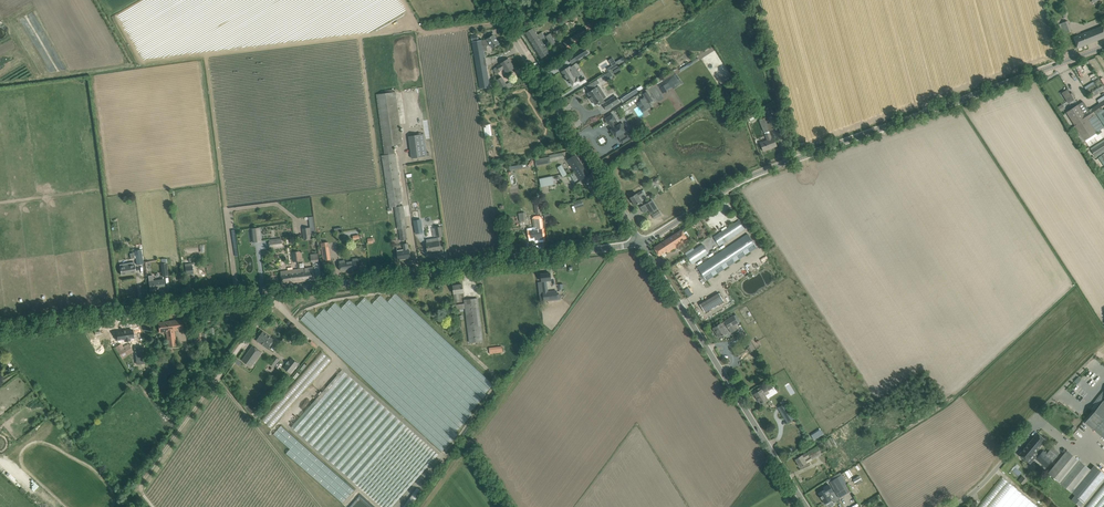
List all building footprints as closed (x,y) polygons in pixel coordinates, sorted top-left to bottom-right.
[(1062,26),(1060,27),(1064,34),(1072,31),(1067,21),(1061,23),(1062,26)] [(1103,26),(1073,38),(1077,48),(1103,38),(1103,29),(1103,26)] [(530,30),(525,33),(541,59),(550,53),(547,49),(549,45),(550,44),(551,43),(552,45),(556,43),(550,33),(545,37),(542,33),(538,35),(533,28),(530,30)] [(568,40),(564,43),(568,48),(570,51),(574,48),(572,45),(582,39),(579,33),(568,40)] [(484,40),(473,42),(480,89),(490,87),(484,51),(483,51),(482,46),(484,46),(492,45),(493,48),(494,47),(499,44),(494,35),(489,38),(488,39),(484,40)] [(585,48),(573,55),(577,60),(588,53),(585,48)] [(510,63),(511,62),(509,59),(501,63),(502,64),(498,67),(494,69),(495,71),(496,74),(501,72),(500,70),(504,68),(507,73),(514,68),(513,68),(510,63)] [(612,66),(608,69),(609,72),(618,66),(616,63),(612,66)] [(1081,77),(1087,74),(1081,63),(1075,67),(1081,77)] [(566,73),(564,74),(569,82),(571,81),(574,86),(579,82),(580,82),(577,78),(578,77),(581,75),(576,68),(575,68),(574,65),(571,67),(570,67),(564,70),(566,73)] [(663,94),(682,83),(678,76),(659,86),(663,94)] [(502,89),(508,88),(502,77),(496,80),(499,84),(498,85),(499,87),(501,86),(502,89)] [(597,79),(585,87),(589,92),(588,93),(591,98),(590,98),(592,100),(591,100),(592,101),(592,100),(595,105),(598,103),(599,105),(603,103),(604,104),(603,104),(607,110),(620,102),(616,96),(605,103),(603,100),(604,99),(606,98),(599,87),(597,88),(596,88),(595,86),(600,83),(597,79)] [(637,88),(621,99),(623,103),(639,92),(637,88)] [(1067,103),(1074,99),(1067,88),(1061,92),(1067,103)] [(402,144),(396,92),(396,91),(394,92),(393,89),(382,91),(382,93),(376,94),(384,155),(382,155),(385,179),(390,207),(394,206),(393,202),(403,200),(401,192),(401,189),(394,145),(398,144),(399,146),(402,146),(401,144),(402,144)] [(653,101),(647,91),(643,94),(645,97),(641,100),(647,109),(651,106),(649,103),(653,101)] [(1067,112),(1075,125),(1072,128),(1075,133),(1079,131),(1085,140),(1096,133),(1097,135),(1102,132),(1101,130),(1102,129),(1103,128),(1095,115),(1097,113),(1103,125),(1103,110),(1103,109),(1099,112),(1095,106),(1088,111),(1082,102),(1078,105),(1067,112)] [(621,125),(621,124),(617,126),(615,124),(613,122),(616,120),(613,114),(606,119),(609,124),(610,124),(611,127),(610,128),(616,137),(618,135),(621,139),(620,140),(622,143),(630,139),(628,135),(625,136),(623,133),(625,131),(625,130),(627,129),(623,123),(621,125)] [(746,118),(748,121),(750,120),(751,122),(755,120),(752,114),(746,118)] [(632,125),(638,122),(634,115),(629,118),(632,125)] [(768,117),(760,120),(764,132),(773,129),(768,117)] [(427,153),(426,144),(425,134),(409,136),(412,158),(430,156),(429,152),(427,153)] [(777,146),(775,141),(774,138),(772,139),(770,134),(766,136),(768,140),(761,143),(764,151),(769,149),(768,148),(776,145),(776,146),(777,146)] [(1091,150),(1094,155),(1103,149),(1103,142),(1091,150)] [(583,166),(582,165),(575,154),(569,159),(570,160),(569,161),(575,171),(583,166)] [(550,157),(537,159),(538,165),(551,162),(550,157)] [(567,174),(564,169),(563,166),(558,168),(563,177),(565,176),(567,174)] [(581,181),(584,178),(589,176),(583,166),(575,171),(581,181)] [(540,179),(541,187),(555,184),(553,176),(540,179)] [(635,205),(640,202),(642,201),(639,197),(644,194),(642,191),(630,198),(635,205)] [(652,200),(645,204),(651,214),(658,209),(652,200)] [(395,208),(395,209),(398,229),(399,229),(401,240),(408,239),(406,228),(407,227),(404,206),(395,208)] [(541,229),(540,224),(539,216),(535,217),(536,230),(530,230),(531,238),(535,238),(535,240),(543,239),(542,229),(541,229)] [(736,235),(745,229),(739,221),(726,229),(724,227),(707,238),(708,241),(695,250),(692,246),(684,251),(692,264),(697,260),(736,235)] [(424,232),(422,223),(415,224),(416,233),(424,232)] [(310,227),(302,228),(304,237),(309,236),(310,240),(312,239),(311,236),(310,227)] [(259,228),(251,229),(253,242),(261,241),(259,228)] [(663,242),(654,248),(659,256),(667,251),(668,253),(688,240),(682,230),(663,242)] [(748,234),(698,267),(706,280),(756,247),(748,234)] [(270,239),(271,249),(283,247),(282,238),(270,239)] [(439,238),(427,240),(427,243),(427,246),(428,251),(436,250),(437,251),(441,250),(440,245),(439,241),(439,240),(439,238)] [(329,242),(321,243),(321,248),(323,261),(331,259),(329,247),(329,242)] [(411,257),(410,252),(410,250),(408,250),(407,243),(403,244),(404,251),(397,252),(399,259),(411,257)] [(144,264),(143,260),(142,250),(135,251),(135,253),(130,254),(130,256),(131,259),(136,258),(137,265),(144,264)] [(339,261),(340,265),(341,271),(358,268),(357,263),(360,263),(359,258),(353,259),(353,261),(349,262),(349,259),(339,261)] [(136,272),(134,265),(134,262),(120,264),(121,274),(136,272)] [(193,272),(192,266),(192,263),(185,264),(185,267),(186,273),(193,272)] [(315,280),(314,274),(313,267),(300,269),(301,281),(315,280)] [(282,284),(301,281),(300,269),(288,270),(281,271),(282,284)] [(551,280),(551,278),(550,273),(541,274),(543,292),(544,302),(558,300),(557,291),(548,291),(547,280),(551,280)] [(164,280),(154,281),(153,281),(152,276),(148,276),(150,290),(158,289),(158,288),(164,287),(164,288),(165,288),(164,280)] [(464,292),(463,290),(463,284),(453,286),(455,302),(460,302),(459,293),(464,292)] [(684,290),(688,296),(692,294),(688,287),(684,290)] [(309,311),(301,320),(442,452),(458,434),(456,432),(472,414),(470,412),(486,394),(485,393),(494,384),(396,293),(388,302),(380,295),(372,304),(364,297),(356,306),(349,299),(341,308),(335,303),(327,312),(324,309),(316,318),(309,311)] [(710,309),(724,301),(719,293),(700,304),(705,312),(710,309)] [(463,309),(466,308),(470,342),(483,341),(478,298),(465,299),(465,303),(456,305),(456,310),(460,309),(460,311),(463,311),(463,309)] [(719,337),(724,335),(727,333),(723,327),(726,325),(729,329),(738,323),(734,315),(714,328),(714,329),(715,328),(718,333),(717,333),(719,337)] [(184,328),(183,325),(183,319),(158,323),(159,332),(166,331),(169,346),(177,345),(174,330),(184,328)] [(205,329),(193,330),(195,344),(206,342),(205,329)] [(133,330),(117,332),(118,343),(128,342),(127,337),(136,336),(133,336),(133,330)] [(275,340),(268,335),(263,332),(257,340),(268,349),(275,340)] [(293,334),(289,339),(294,343),(296,341),(298,339),(293,334)] [(121,344),(115,347),(121,356),(122,358),(133,352),(131,349),(128,344),(123,347),(121,344)] [(253,346),(242,360),(251,367),(262,352),(253,346)] [(142,347),(134,348),(137,365),(144,364),(142,347)] [(322,352),(262,420),(271,428),(331,360),(322,352)] [(275,356),(269,364),(274,367),(280,360),(275,356)] [(286,364),(284,368),(291,374),(299,364),(292,358),(289,361),(289,360),(286,364)] [(312,446),(363,388),(342,369),(331,382),(329,380),(325,385),(327,387),(291,427),(312,446)] [(770,382),(765,385),(769,391),(773,388),(770,382)] [(758,392),(755,394),(755,395),(756,394),(757,396),(756,396),(761,403),(762,402),(762,403),(763,402),(764,402),(764,403),(768,400),(768,399),(766,395),(769,393),(768,392),(766,388),(762,390),(760,387),(756,390),(758,392)] [(312,446),(383,506),(393,506),(439,454),(363,388),(312,446)] [(1077,412),(1081,407),(1064,394),(1060,399),(1077,412)] [(1085,422),(1103,438),(1103,400),(1103,401),(1096,409),(1094,412),(1085,422)] [(778,408),(785,419),(793,414),(786,403),(778,408)] [(1074,417),(1068,412),(1065,415),(1068,417),(1066,419),(1069,422),(1074,417)] [(281,426),(273,435),(290,449),(286,454),(342,503),(347,499),(355,490),(281,426)] [(1075,431),(1078,437),(1083,434),(1080,429),(1075,431)] [(1038,433),(1019,455),(1023,458),(1027,461),(1030,458),(1033,460),(1035,457),(1036,458),(1045,467),(1051,460),(1052,462),(1060,452),(1053,445),(1051,448),(1047,453),(1043,450),(1040,454),(1036,452),(1045,440),(1042,437),(1038,433)] [(829,439),(824,441),(829,450),(834,447),(829,439)] [(800,456),(795,459),(800,467),(805,464),(822,453),(817,446),(800,456)] [(1048,473),(1075,496),(1072,500),(1080,506),(1103,478),(1103,473),(1094,465),(1091,470),(1067,450),(1048,473)] [(844,489),(843,487),(847,484),(842,474),(841,475),(840,472),(828,479),(829,480),(828,480),(829,482),(830,482),(836,493),(844,489)] [(859,476),(853,479),(856,485),(862,481),(859,476)] [(1018,481),(1023,485),(1027,479),(1022,476),(1018,481)] [(1001,478),(978,506),(1037,506),(1001,478)] [(825,503),(830,501),(832,499),(828,494),(833,491),(831,487),(829,488),(828,485),(824,487),(825,489),(819,493),(825,503)] [(1087,506),(1103,506),(1103,485),(1087,506)] [(403,506),(412,506),(422,491),(416,487),(403,506)]
